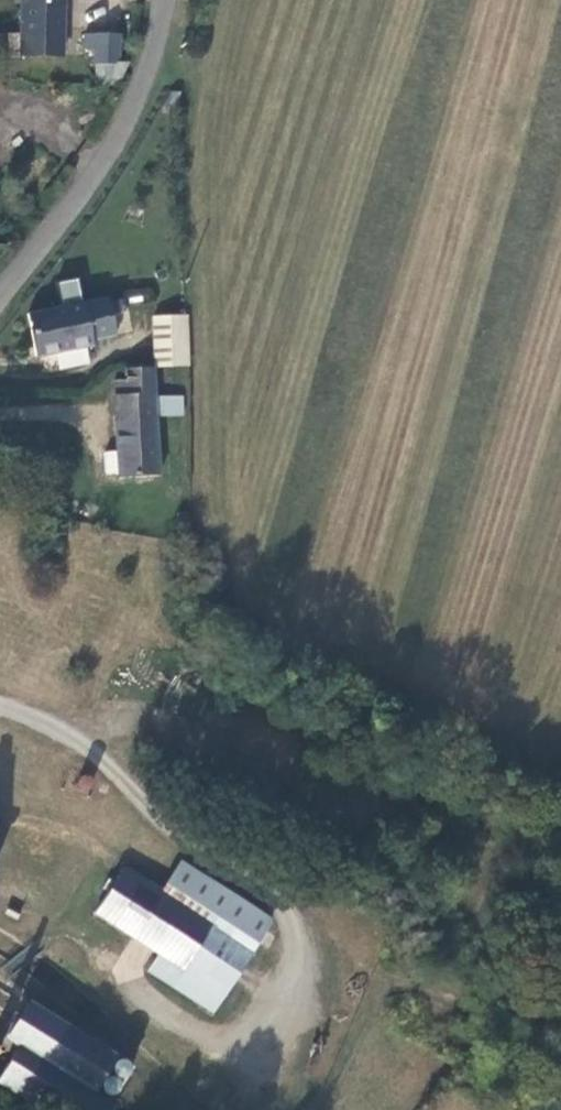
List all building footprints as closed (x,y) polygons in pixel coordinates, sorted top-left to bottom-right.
[(14,51),(55,52),(56,0),(15,0),(14,51)] [(110,80),(119,58),(111,58),(112,30),(78,29),(77,45),(88,45),(87,79),(110,80)] [(165,105),(169,86),(160,86),(152,101),(165,105)] [(105,295),(23,313),(32,355),(90,342),(89,339),(113,334),(105,295)] [(151,314),(154,364),(185,361),(181,311),(151,314)] [(151,418),(148,364),(119,366),(119,379),(109,380),(110,419),(151,418)] [(153,476),(151,418),(110,419),(112,450),(113,473),(113,478),(153,476)] [(103,473),(113,473),(112,450),(102,450),(103,473)] [(86,775),(77,773),(72,777),(71,786),(76,792),(86,791),(90,782),(86,775)] [(263,920),(173,861),(153,892),(111,865),(83,908),(153,954),(142,971),(204,1011),(224,981),(236,989),(243,978),(255,986),(265,970),(241,954),(263,920)] [(13,1046),(0,1067),(0,1086),(35,1109),(108,1109),(112,1104),(106,1100),(124,1070),(43,1017),(23,1002),(18,988),(0,976),(0,1038),(13,1046)]
